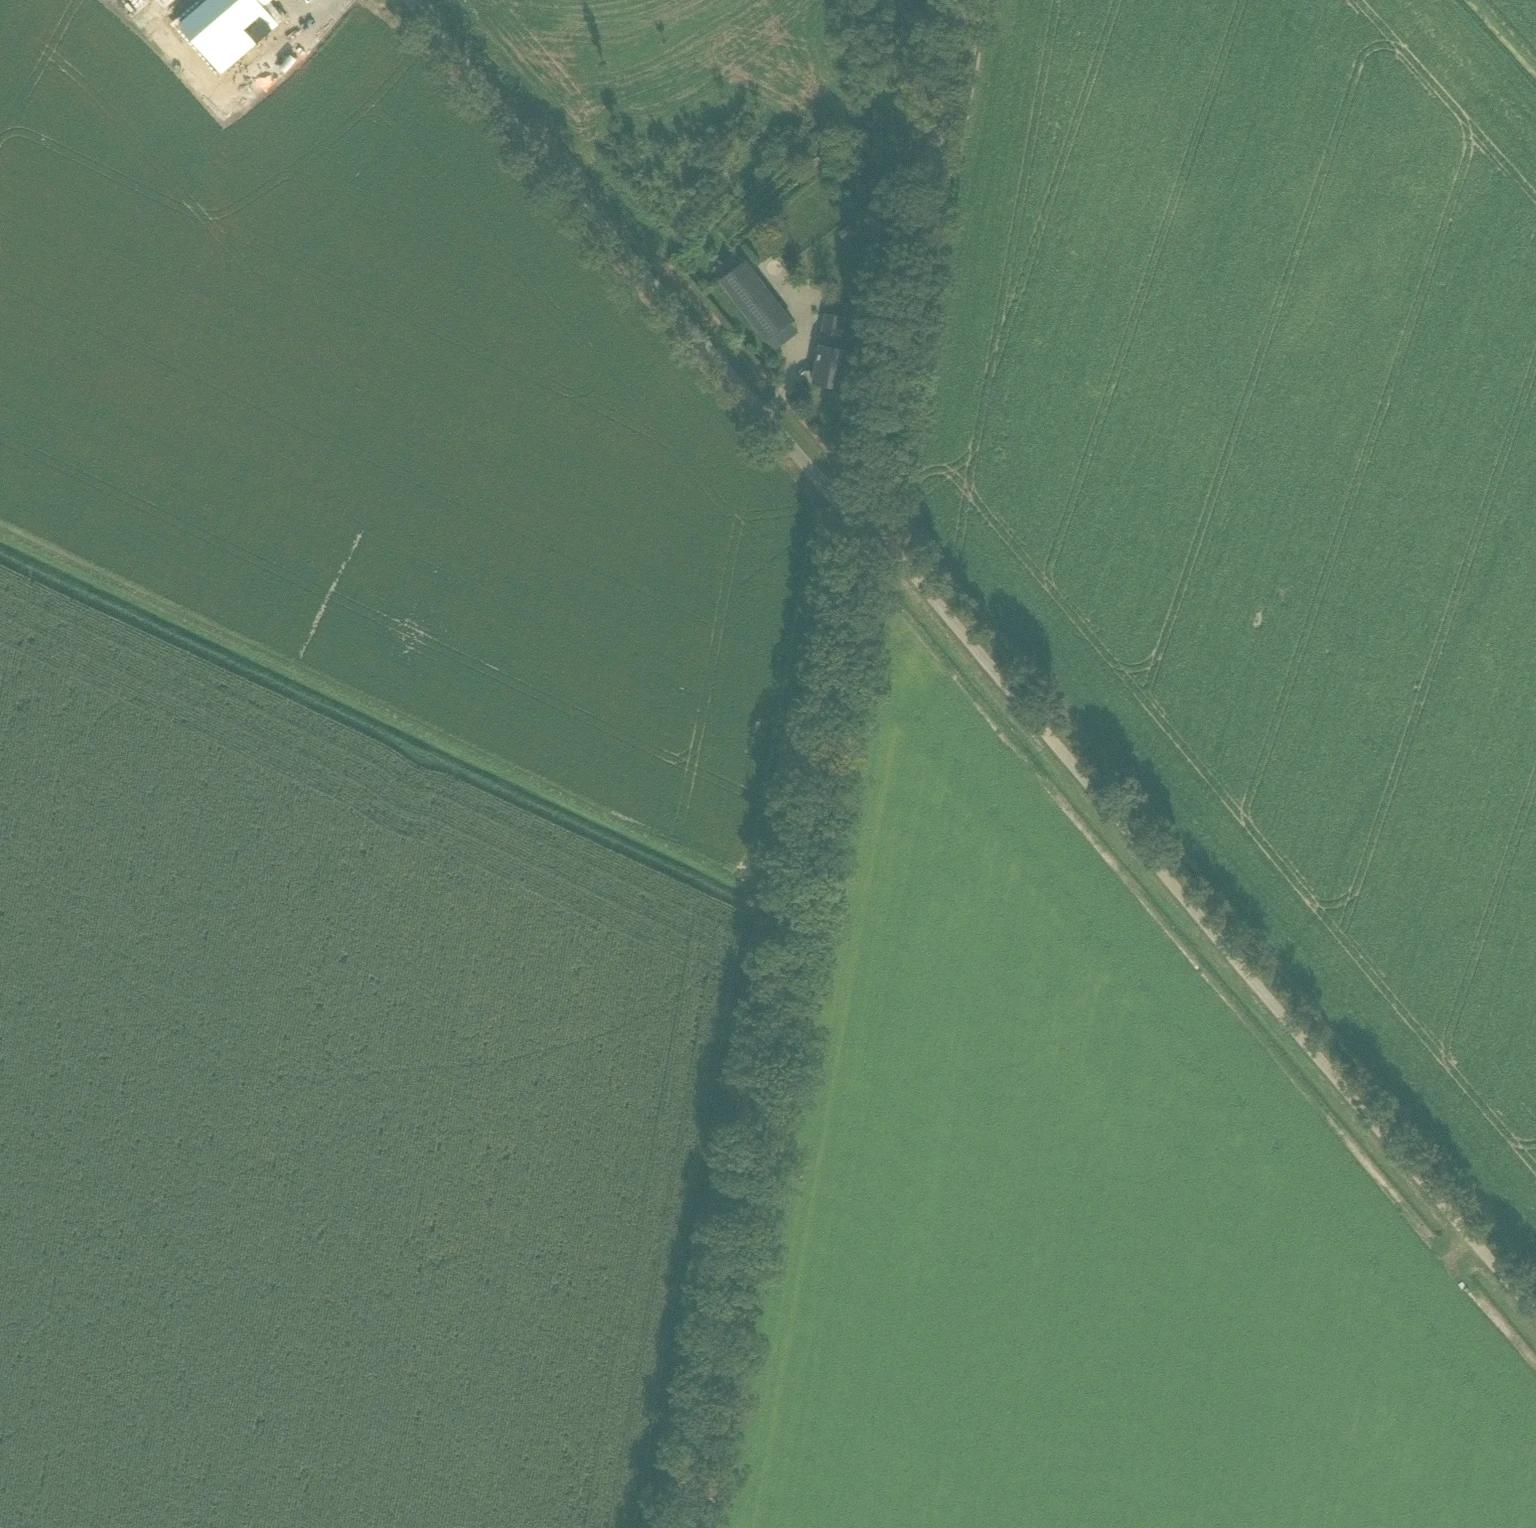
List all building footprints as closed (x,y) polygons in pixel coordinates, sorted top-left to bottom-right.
[(181,24),(220,68),(258,36),(268,48),(270,46),(290,29),(266,1),(267,0),(209,0),(181,24)] [(822,147),(830,140),(819,127),(811,135),(822,147)] [(848,226),(838,233),(844,240),(853,233),(848,226)] [(744,261),(736,267),(721,280),(766,339),(790,321),(744,261)] [(849,350),(838,348),(844,317),(826,313),(816,364),(813,383),(842,389),(849,350)]
